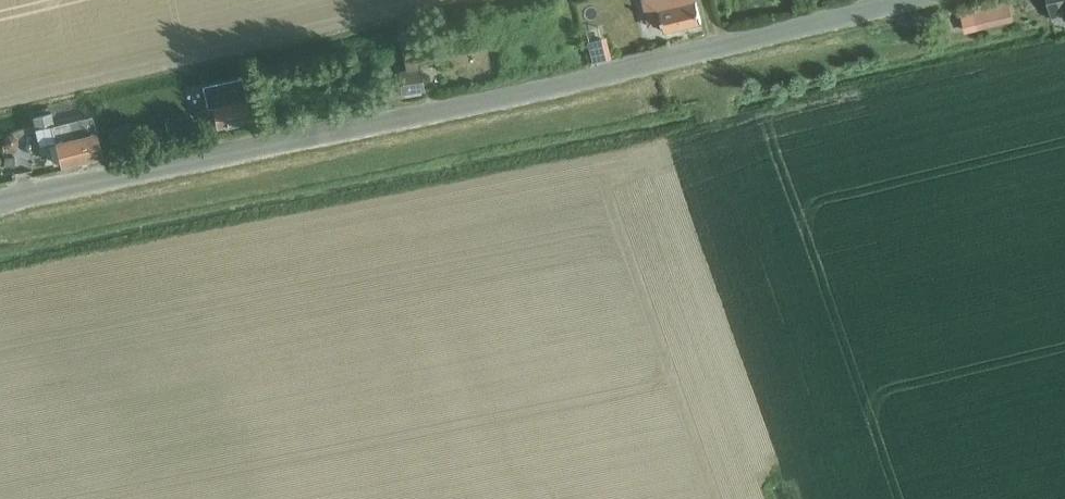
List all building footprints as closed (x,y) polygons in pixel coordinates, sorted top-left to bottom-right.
[(658,11),(664,32),(699,23),(693,0),(655,0),(658,11)] [(1051,20),(1064,17),(1064,0),(1046,0),(1051,20)] [(971,9),(974,22),(1009,14),(1006,1),(971,9)] [(399,71),(402,92),(424,89),(417,45),(403,47),(407,70),(399,71)] [(243,77),(205,85),(210,107),(212,106),(217,128),(253,119),(244,83),(243,77)] [(51,107),(30,112),(32,120),(34,127),(55,122),(53,115),(51,107)] [(53,126),(63,166),(102,156),(93,117),(53,126)] [(194,130),(191,117),(178,120),(181,133),(194,130)]
